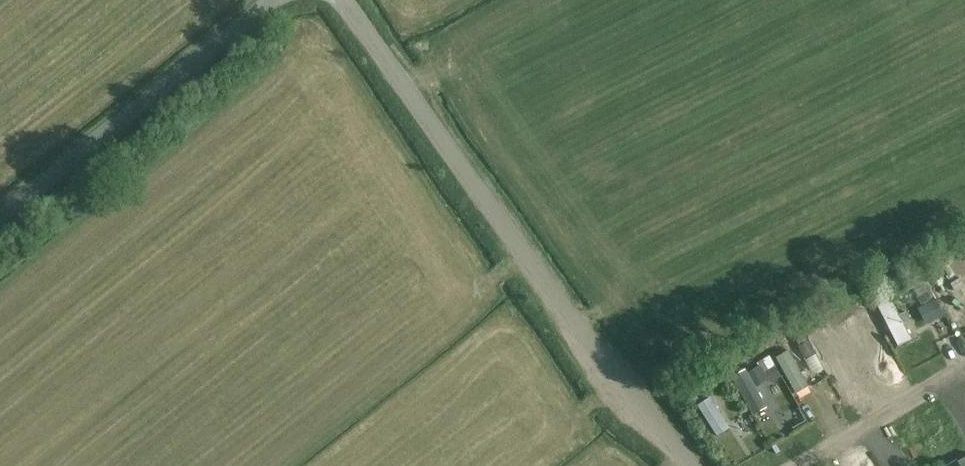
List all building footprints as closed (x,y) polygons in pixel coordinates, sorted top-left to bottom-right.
[(946,263),(953,305),(964,303),(964,260),(946,263)] [(905,334),(922,328),(912,297),(895,303),(905,334)] [(845,316),(853,334),(867,329),(871,339),(896,328),(884,300),(845,316)] [(840,320),(824,328),(845,373),(862,365),(840,320)] [(960,349),(964,346),(964,325),(951,331),(960,349)] [(807,345),(792,354),(818,402),(833,393),(807,345)] [(890,368),(900,363),(892,347),(882,352),(890,368)]
